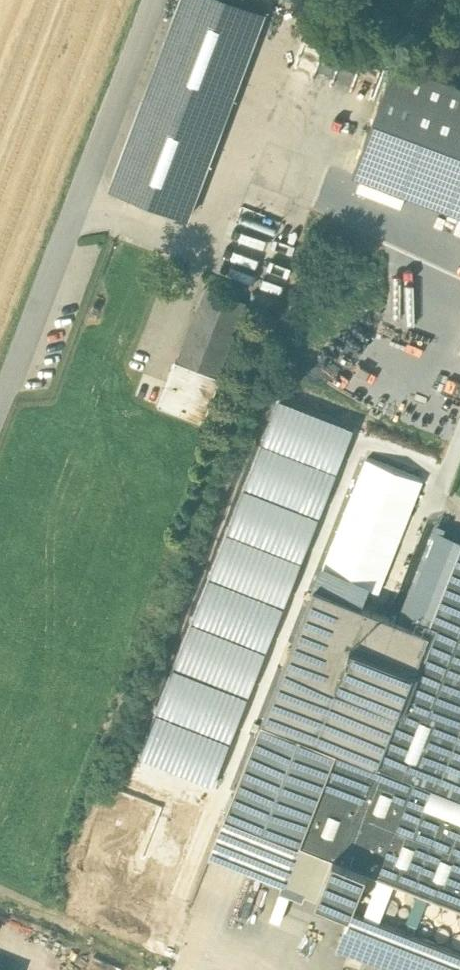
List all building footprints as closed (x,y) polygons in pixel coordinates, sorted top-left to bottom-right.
[(111,188),(187,217),(264,11),(235,0),(181,0),(111,188)] [(395,61),(353,173),(459,214),(459,85),(395,61)] [(272,218),(270,218),(268,218),(266,219),(265,220),(264,222),(264,223),(264,225),(264,226),(265,227),(266,229),(268,230),(270,230),(271,230),(273,229),(274,228),(275,227),(276,226),(276,224),(276,222),(275,221),(274,219),(272,218)] [(249,229),(246,229),(244,229),(243,230),(241,232),(240,235),(241,238),(243,240),(245,241),(247,241),(249,240),(250,239),(252,238),(252,236),(252,235),(252,233),(252,232),(250,230),(249,229)] [(265,236),(263,235),(261,235),(260,236),(258,238),(257,240),(257,241),(257,243),(258,244),(259,246),(261,247),(263,247),(265,247),(267,246),(268,244),(269,241),(268,238),(267,236),(265,236)] [(194,362),(200,364),(216,371),(243,302),(208,288),(182,358),(194,362)] [(200,364),(194,362),(192,366),(175,360),(158,405),(204,423),(221,377),(198,369),(200,364)] [(365,453),(327,568),(387,587),(425,473),(365,453)] [(315,586),(262,721),(337,750),(300,843),(317,850),(367,870),(419,890),(410,913),(407,920),(417,924),(429,894),(459,906),(459,547),(427,631),(315,586)] [(337,750),(262,721),(225,814),(300,843),(337,750)] [(300,843),(225,814),(210,853),(323,898),(320,889),(304,883),(317,850),(300,843)] [(367,870),(317,850),(304,883),(320,889),(323,898),(324,898),(351,909),(352,909),(367,870)] [(374,876),(372,875),(369,875),(367,876),(365,878),(364,879),(364,880),(363,882),(363,883),(364,885),(364,887),(366,889),(368,890),(371,891),(373,891),(376,890),(377,888),(378,887),(379,886),(379,884),(379,883),(379,881),(378,879),(376,877),(374,876)] [(400,887),(397,886),(395,887),(394,887),(393,888),(392,889),(392,890),(391,892),(391,893),(392,896),(394,898),(396,899),(397,899),(399,899),(401,898),(402,897),(403,896),(403,895),(404,893),(403,892),(403,891),(403,889),(401,888),(400,887)] [(413,892),(410,891),(407,892),(406,893),(405,895),(404,897),(404,899),(405,900),(407,902),(408,903),(410,903),(412,902),(414,901),(415,900),(416,897),(415,895),(414,894),(413,892)] [(363,893),(360,894),(358,895),(357,897),(356,899),(356,902),(356,903),(357,905),(357,906),(359,908),(361,909),(364,910),(367,909),(369,907),(371,905),(372,903),(372,901),(372,900),(371,897),(370,896),(368,895),(366,894),(363,893)] [(392,900),(390,900),(389,901),(387,903),(386,906),(387,909),(389,910),(390,911),(392,912),(394,911),(395,910),(397,909),(398,907),(398,906),(398,905),(397,904),(397,902),(396,901),(394,900),(392,900)] [(433,900),(430,901),(428,902),(425,904),(425,906),(424,907),(424,909),(425,911),(426,913),(427,915),(428,916),(430,917),(433,917),(436,916),(438,915),(440,913),(441,909),(440,906),(439,904),(438,902),(437,901),(435,901),(433,900)] [(402,906),(401,907),(399,908),(399,911),(399,914),(401,915),(402,916),(405,917),(407,916),(408,915),(410,913),(410,911),(410,908),(409,907),(408,906),(406,905),(405,905),(403,905),(402,906)] [(452,908),(449,907),(446,908),(444,909),(442,911),(442,912),(441,914),(441,916),(442,918),(443,920),(444,921),(446,923),(449,924),(452,923),(454,922),(456,920),(457,918),(458,915),(457,913),(457,911),(456,910),(454,908),(452,908)] [(352,909),(351,909),(337,945),(401,969),(459,969),(459,952),(435,942),(435,941),(398,926),(398,927),(352,909)] [(425,919),(422,920),(420,921),(419,922),(418,924),(417,927),(418,930),(419,931),(420,933),(421,934),(423,935),(425,935),(428,935),(429,934),(431,933),(432,931),(433,929),(433,927),(433,926),(433,924),(432,923),(431,921),(429,920),(426,919),(425,919)] [(442,925),(439,926),(438,927),(436,928),(435,929),(434,931),(434,934),(434,935),(435,936),(435,938),(437,940),(438,941),(440,941),(443,942),(446,941),(447,940),(449,938),(450,936),(451,934),(450,931),(449,929),(448,927),(446,926),(442,925)] [(457,932),(455,933),(454,934),(452,936),(451,938),(451,940),(451,942),(452,944),(453,945),(455,947),(457,948),(459,949),(459,948),(459,932),(457,932)] [(116,962),(96,956),(92,969),(113,969),(116,962)]
